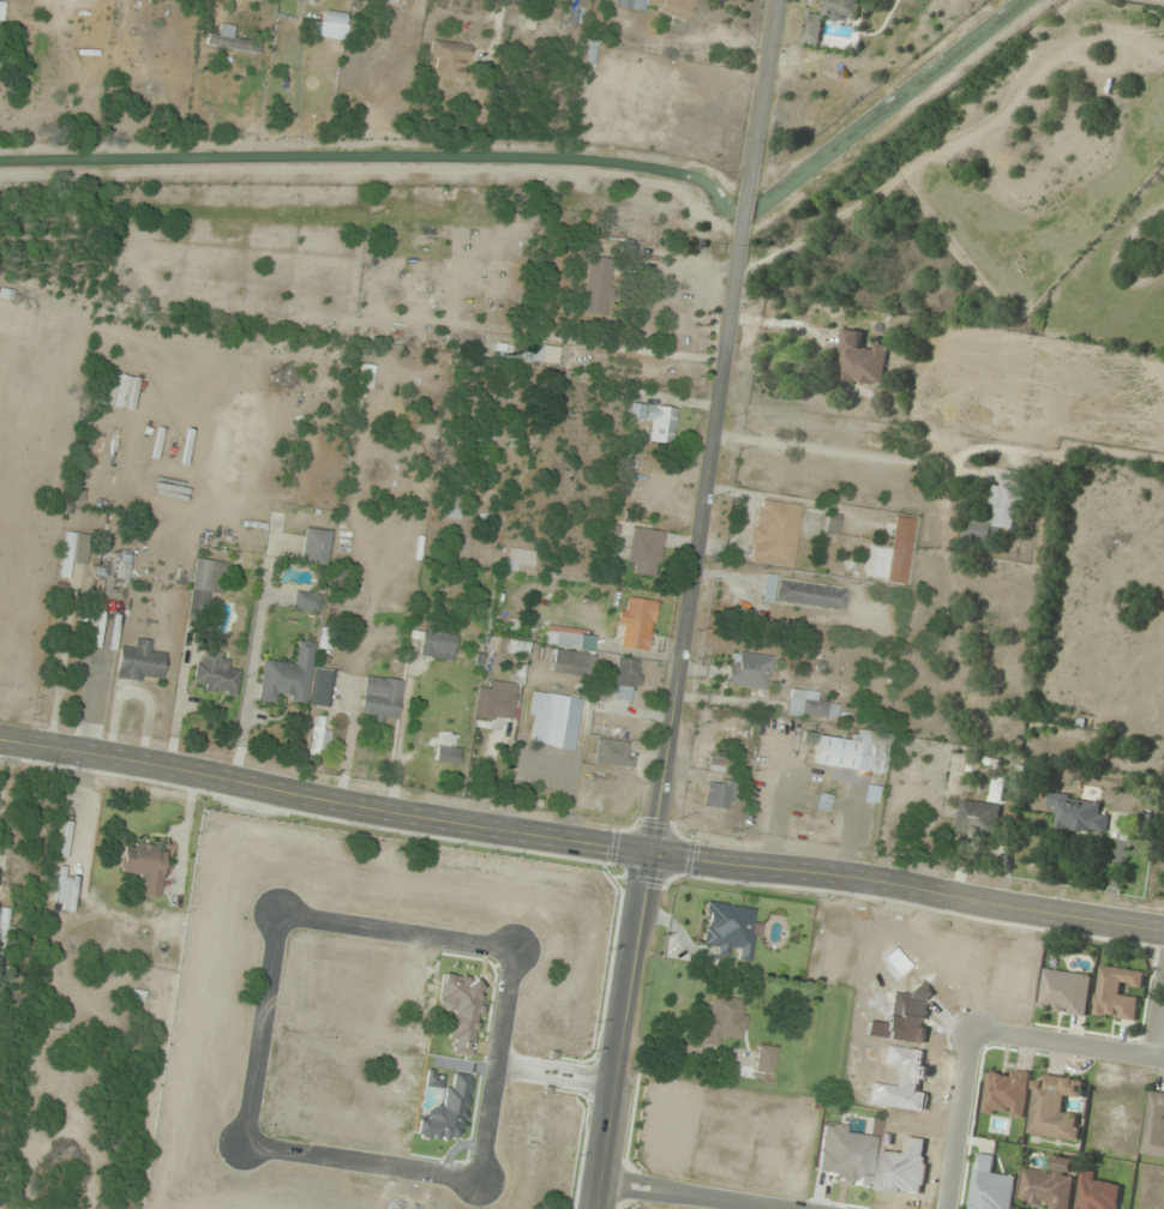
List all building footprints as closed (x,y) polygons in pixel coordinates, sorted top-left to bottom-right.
[(673,16),(686,21),(694,0),(679,0),(673,16)] [(824,15),(860,20),(863,0),(826,0),(824,15)] [(322,21),(344,21),(344,12),(322,12),(322,21)] [(822,42),(824,16),(808,15),(805,40),(822,42)] [(341,25),(318,23),(317,34),(340,36),(341,25)] [(208,32),(206,44),(258,52),(260,41),(232,37),(234,26),(221,24),(219,34),(208,32)] [(438,62),(436,75),(465,78),(470,44),(432,39),(429,61),(438,62)] [(608,249),(609,239),(594,238),(593,247),(608,249)] [(609,314),(612,256),(588,255),(585,312),(609,314)] [(884,385),(888,346),(864,344),(865,331),(842,329),(837,380),(884,385)] [(524,361),(541,361),(542,344),(524,343),(524,361)] [(373,388),(376,364),(362,363),(359,386),(373,388)] [(648,442),(672,445),(676,408),(631,402),(629,417),(651,420),(648,442)] [(1018,531),(1026,472),(1005,470),(1003,487),(994,486),(989,523),(969,521),(966,539),(999,544),(1001,529),(1018,531)] [(801,504),(755,498),(746,562),(792,568),(801,504)] [(839,516),(828,513),(824,531),(835,534),(839,516)] [(892,538),(890,547),(906,551),(915,521),(890,514),(884,535),(892,538)] [(300,564),(327,567),(331,530),(304,527),(300,564)] [(659,574),(659,529),(629,529),(629,574),(659,574)] [(90,535),(66,531),(59,577),(69,579),(72,561),(85,563),(90,535)] [(222,595),(226,562),(193,558),(187,616),(207,618),(209,593),(222,595)] [(845,588),(777,580),(775,601),(842,609),(845,588)] [(293,609),(319,613),(322,594),(295,590),(293,609)] [(649,651),(655,601),(623,597),(616,647),(649,651)] [(418,656),(452,660),(455,633),(421,630),(418,656)] [(554,643),(590,651),(593,638),(557,630),(554,643)] [(154,640),(131,638),(130,649),(118,648),(115,678),(161,683),(164,654),(152,652),(154,640)] [(236,694),(239,668),(225,666),(226,652),(197,649),(193,690),(236,694)] [(593,654),(553,650),(550,672),(591,676),(593,654)] [(765,689),(771,657),(731,650),(726,683),(765,689)] [(613,699),(636,701),(639,659),(616,658),(613,699)] [(396,722),(402,680),(364,674),(358,717),(396,722)] [(514,683),(479,680),(476,718),(511,721),(514,683)] [(817,691),(788,689),(786,714),(836,718),(837,704),(816,703),(817,691)] [(580,698),(544,693),(542,705),(533,704),(528,732),(574,739),(580,698)] [(887,733),(854,729),(853,739),(816,735),(812,765),(882,773),(887,733)] [(631,765),(631,755),(625,755),(625,741),(594,740),(594,764),(631,765)] [(458,749),(436,745),(430,776),(452,780),(458,749)] [(707,768),(725,774),(729,760),(712,754),(707,768)] [(999,838),(1005,780),(995,779),(993,803),(961,800),(958,834),(999,838)] [(738,780),(704,780),(704,807),(738,807),(738,780)] [(1056,829),(1108,833),(1109,812),(1099,812),(1100,798),(1049,795),(1048,806),(1058,807),(1056,829)] [(1151,835),(1153,814),(1138,813),(1137,834),(1151,835)] [(159,897),(166,846),(124,841),(119,876),(142,878),(140,894),(159,897)] [(748,961),(751,936),(759,937),(761,921),(751,920),(752,908),(705,902),(700,942),(713,944),(711,954),(733,957),(732,959),(748,961)] [(4,947),(13,911),(0,907),(0,946),(4,947)] [(1145,971),(1100,965),(1094,1016),(1138,1022),(1141,998),(1125,996),(1126,986),(1143,988),(1145,971)] [(1093,975),(1044,968),(1039,1010),(1088,1017),(1093,975)] [(717,1046),(718,1037),(743,1039),(747,999),(709,995),(704,1045),(717,1046)] [(754,1071),(773,1073),(775,1047),(757,1045),(754,1071)] [(1028,1135),(1079,1142),(1083,1116),(1069,1114),(1071,1101),(1083,1102),(1086,1080),(1037,1073),(1028,1135)] [(1163,1158),(1163,1093),(1151,1091),(1142,1155),(1163,1158)] [(1016,1176),(993,1173),(995,1156),(975,1153),(967,1208),(1012,1208),(1016,1176)] [(1055,1157),(1053,1170),(1022,1166),(1018,1205),(1049,1208),(1071,1208),(1076,1159),(1055,1157)] [(1095,1172),(1082,1169),(1075,1208),(1121,1208),(1124,1186),(1093,1182),(1095,1172)]
